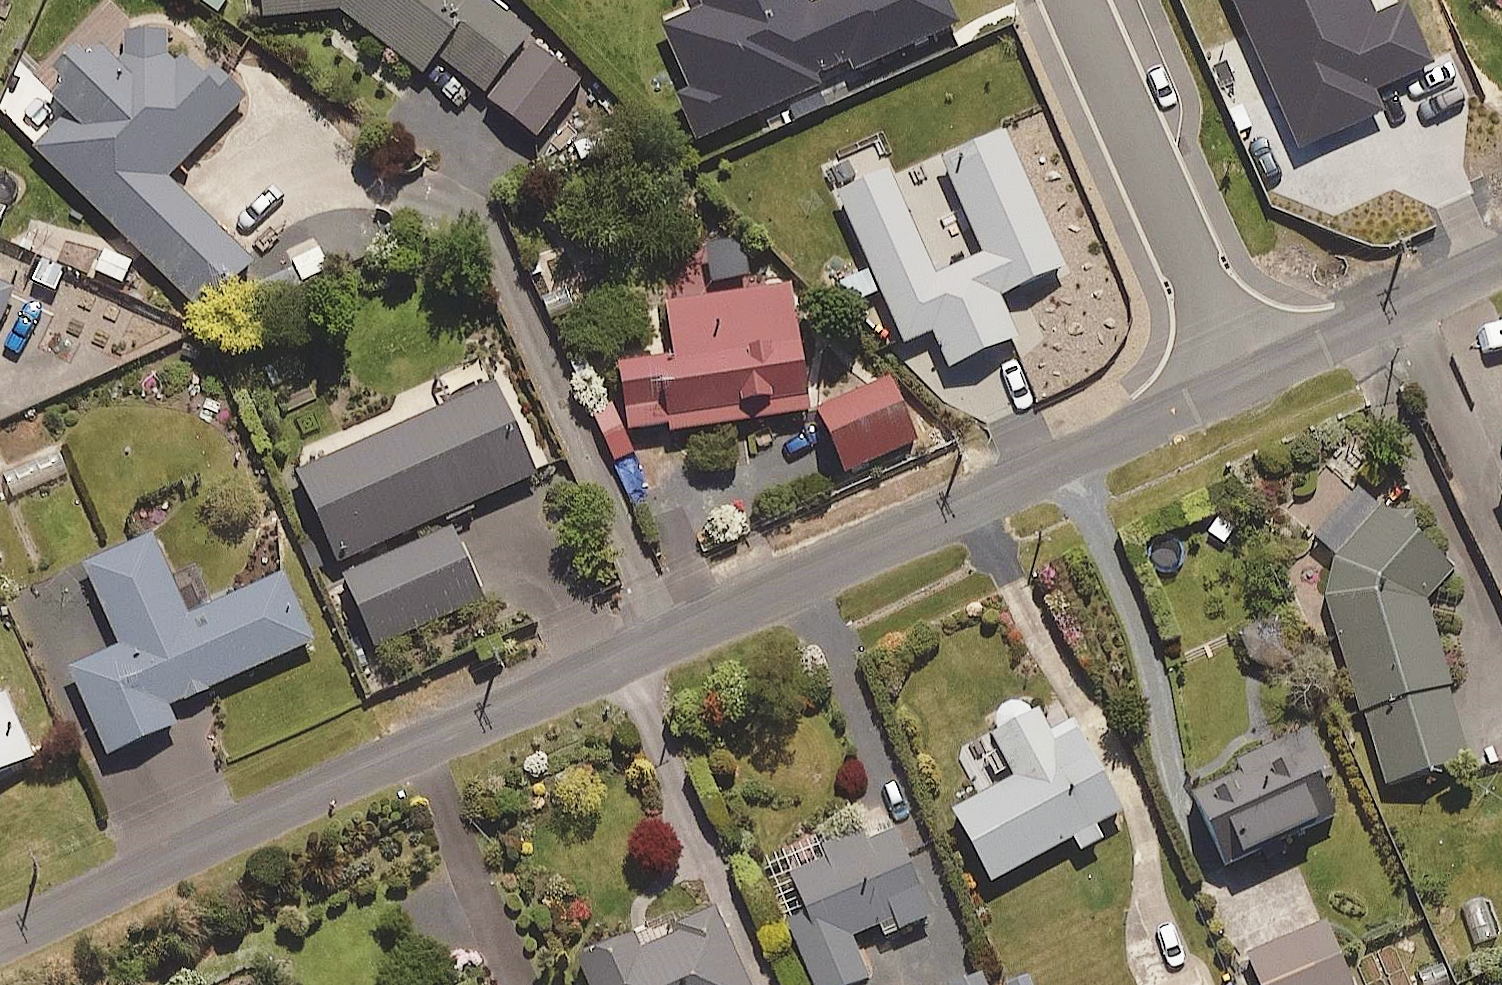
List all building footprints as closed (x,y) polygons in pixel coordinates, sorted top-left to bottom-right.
[(480,0),(263,0),(264,22),(345,16),(427,81),(440,64),(542,144),(588,85),(480,0)] [(67,119),(37,153),(206,324),(260,271),(176,187),(254,110),(215,71),(207,78),(182,53),(171,63),(170,41),(126,43),(127,62),(99,56),(78,64),(67,77),(64,99),(56,108),(67,119)] [(302,284),(331,270),(313,232),(257,259),(270,286),(297,273),(302,284)] [(752,282),(747,244),(710,249),(715,287),(752,282)] [(0,288),(0,334),(17,296),(0,288)] [(816,419),(797,291),(672,309),(680,362),(625,370),(635,438),(674,432),(675,440),(816,419)] [(924,447),(897,383),(822,415),(850,479),(924,447)] [(539,480),(498,389),(302,478),(343,568),(539,480)] [(1317,543),(1339,561),(1330,593),(1332,627),(1386,791),(1481,760),(1431,607),(1464,569),(1389,505),(1381,514),(1358,494),(1317,543)] [(488,606),(454,534),(348,583),(381,655),(488,606)] [(191,622),(156,542),(88,572),(123,652),(73,674),(112,764),(179,735),(170,714),(315,651),(284,581),(191,622)] [(39,768),(9,698),(0,702),(0,784),(39,768)] [(1077,848),(1104,834),(1096,820),(1119,808),(1074,722),(1051,734),(1036,705),(1030,708),(1015,698),(1002,702),(995,713),(996,726),(990,729),(1013,772),(952,804),(990,876),(1070,834),(1077,848)] [(1340,810),(1300,726),(1187,780),(1227,864),(1340,810)] [(850,934),(877,923),(881,931),(935,909),(900,823),(865,837),(860,824),(821,840),(827,853),(770,876),(814,984),(849,984),(868,977),(850,934)] [(713,908),(635,941),(631,931),(577,954),(591,984),(747,984),(713,908)] [(1325,917),(1247,950),(1261,984),(1353,984),(1325,917)] [(948,984),(993,984),(986,968),(948,984)] [(1202,975),(1181,984),(1207,984),(1202,975)]
